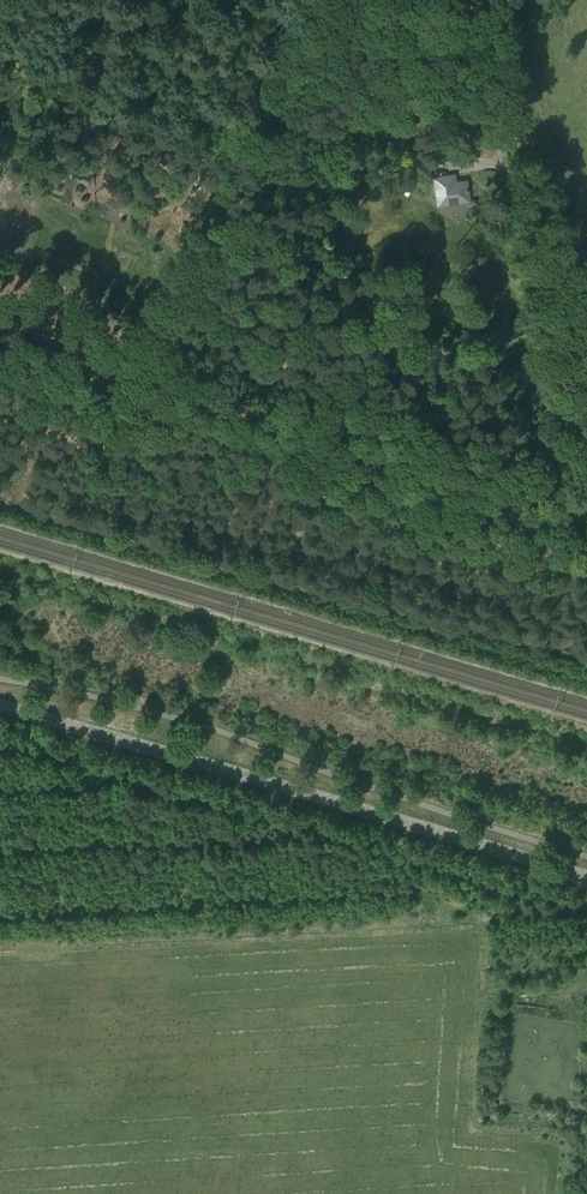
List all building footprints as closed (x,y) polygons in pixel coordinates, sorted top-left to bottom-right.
[(413,114),(395,119),(398,132),(417,126),(413,114)] [(72,179),(88,187),(92,178),(76,170),(72,179)] [(434,177),(438,205),(469,200),(466,180),(455,182),(454,174),(434,177)]
